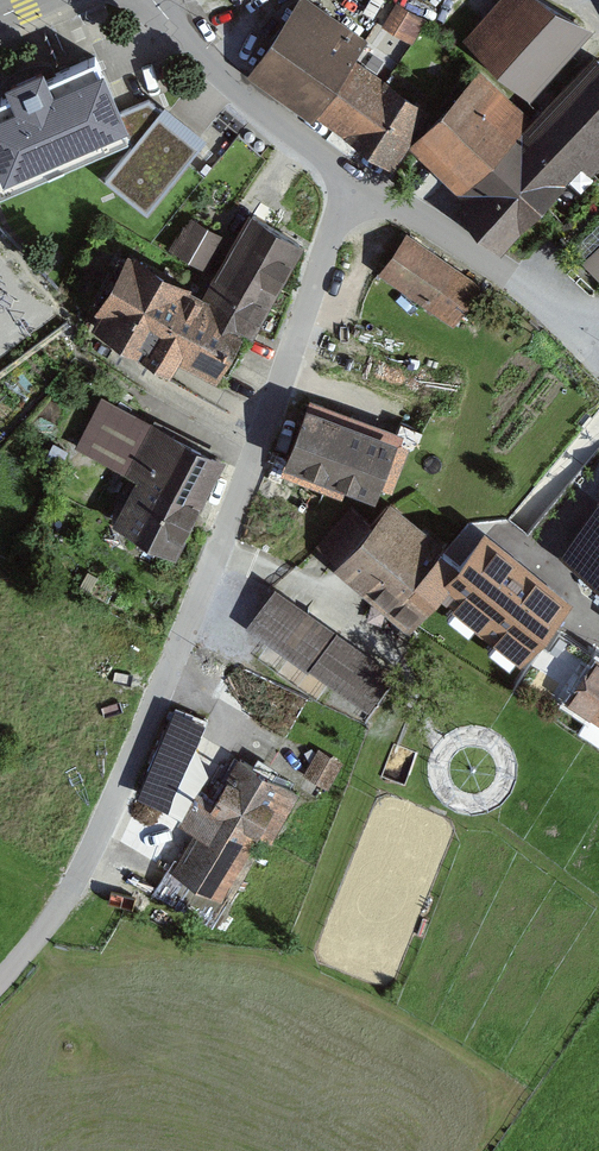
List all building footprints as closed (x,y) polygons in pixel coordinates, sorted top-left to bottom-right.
[(320,0),(311,0),(266,64),(399,159),(436,107),(345,42),(357,26),(320,0)] [(383,22),(411,41),(429,15),(407,0),(399,0),(383,22)] [(538,97),(598,30),(598,29),(567,0),(510,0),(474,39),(538,97)] [(542,122),(489,74),(421,150),(474,198),(468,205),(515,247),(594,160),(598,165),(598,60),(542,122)] [(92,77),(0,117),(0,193),(2,199),(123,147),(92,77)] [(206,144),(163,110),(106,183),(149,217),(206,144)] [(312,242),(259,213),(215,293),(142,252),(104,319),(230,389),(312,242)] [(231,237),(195,216),(176,251),(212,271),(231,237)] [(487,285),(413,233),(385,272),(459,324),(487,285)] [(584,262),(598,278),(598,248),(584,262)] [(360,422),(316,408),(297,466),(381,494),(413,399),(372,386),(360,422)] [(236,458),(163,417),(132,471),(148,479),(125,519),(184,552),(236,458)] [(491,583),(401,504),(380,527),(358,507),(324,546),(420,630),(453,591),(471,607),(491,583)] [(572,548),(598,568),(598,512),(572,548)] [(395,669),(284,588),(257,626),(368,707),(395,669)] [(598,716),(598,670),(577,701),(598,716)] [(198,735),(173,726),(145,796),(170,806),(198,735)] [(348,764),(326,750),(311,774),(333,788),(348,764)] [(184,877),(228,901),(264,834),(278,842),(305,793),(247,762),(225,802),(207,793),(188,827),(206,837),(184,877)]
